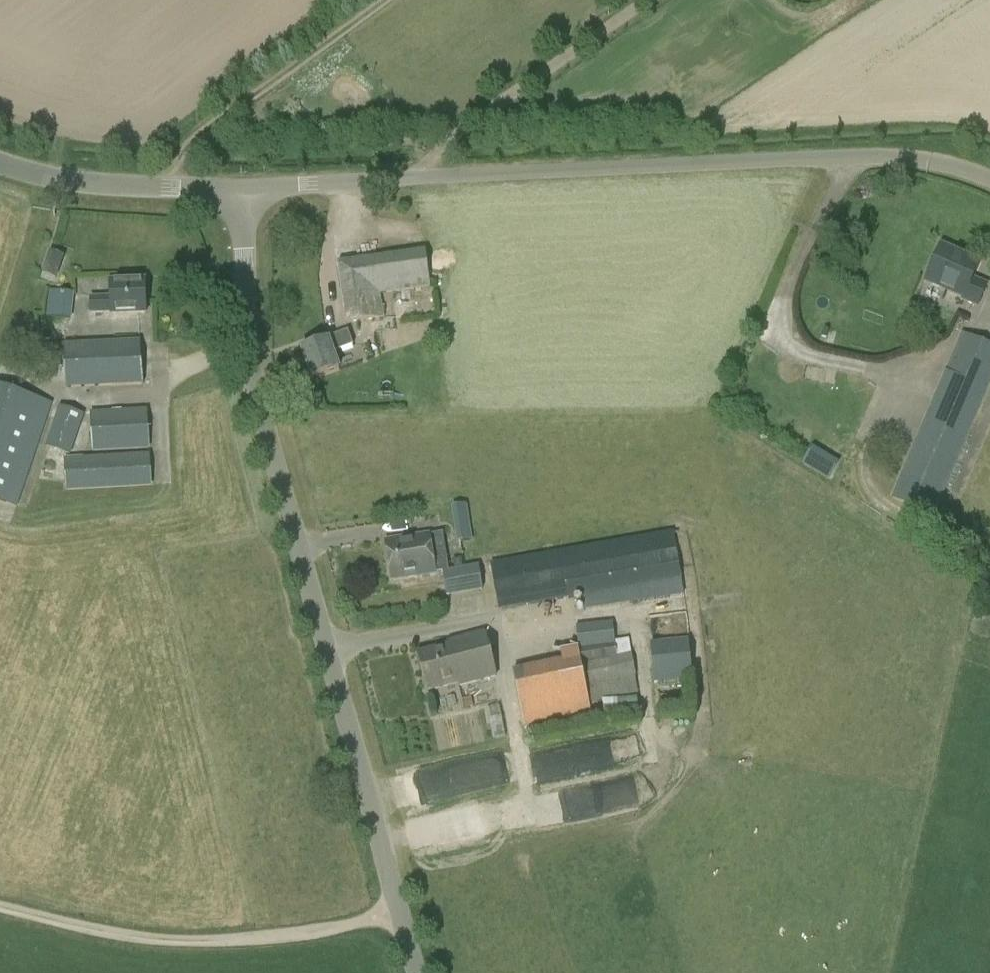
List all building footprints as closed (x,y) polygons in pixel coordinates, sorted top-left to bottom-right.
[(927,281),(963,296),(961,301),(979,308),(989,284),(974,278),(980,263),(941,247),(927,281)] [(56,279),(64,257),(50,252),(42,274),(56,279)] [(347,322),(384,317),(380,293),(430,285),(424,253),(338,263),(347,322)] [(92,298),(93,315),(145,312),(144,280),(110,281),(111,297),(92,298)] [(50,290),(49,314),(76,315),(77,290),(50,290)] [(432,298),(396,299),(397,315),(432,313),(432,298)] [(339,369),(333,353),(353,345),(349,333),(303,350),(313,378),(339,369)] [(962,333),(892,498),(933,516),(989,385),(989,345),(962,333)] [(141,341),(64,343),(66,388),(143,383),(141,341)] [(17,507),(52,404),(0,386),(0,501),(17,507)] [(70,456),(85,415),(60,406),(45,448),(70,456)] [(93,452),(150,450),(148,408),(91,412),(93,452)] [(810,449),(802,464),(815,472),(824,457),(810,449)] [(151,485),(150,454),(65,457),(67,491),(151,485)] [(455,504),(459,541),(474,539),(470,503),(455,504)] [(494,582),(500,610),(636,587),(641,607),(684,600),(673,531),(492,563),(494,582)] [(385,541),(392,579),(443,571),(449,570),(443,532),(411,537),(408,535),(402,536),(400,539),(385,541)] [(483,591),(479,566),(453,570),(449,570),(443,571),(447,597),(483,591)] [(561,661),(513,671),(524,727),(591,713),(587,695),(596,693),(598,702),(639,694),(631,652),(617,656),(616,649),(631,647),(630,626),(623,621),(576,626),(579,648),(559,652),(561,661)] [(496,676),(485,632),(449,642),(450,643),(418,652),(428,692),(459,684),(460,686),(496,676)] [(688,642),(650,646),(654,684),(692,680),(688,642)] [(635,698),(605,702),(607,718),(637,714),(635,698)] [(506,736),(500,706),(487,709),(493,739),(506,736)]
